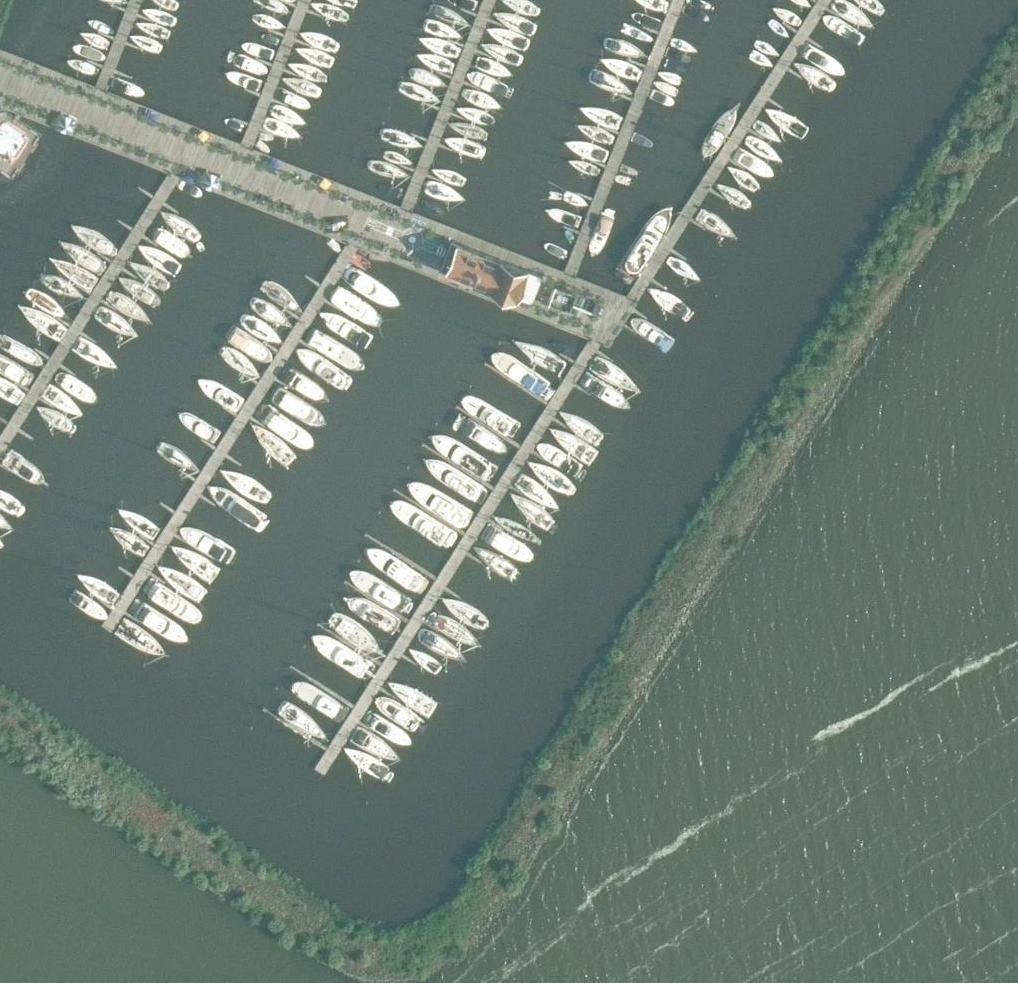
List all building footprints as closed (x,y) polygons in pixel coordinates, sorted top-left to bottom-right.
[(453,234),(442,262),(517,292),(528,264),(453,234)]
